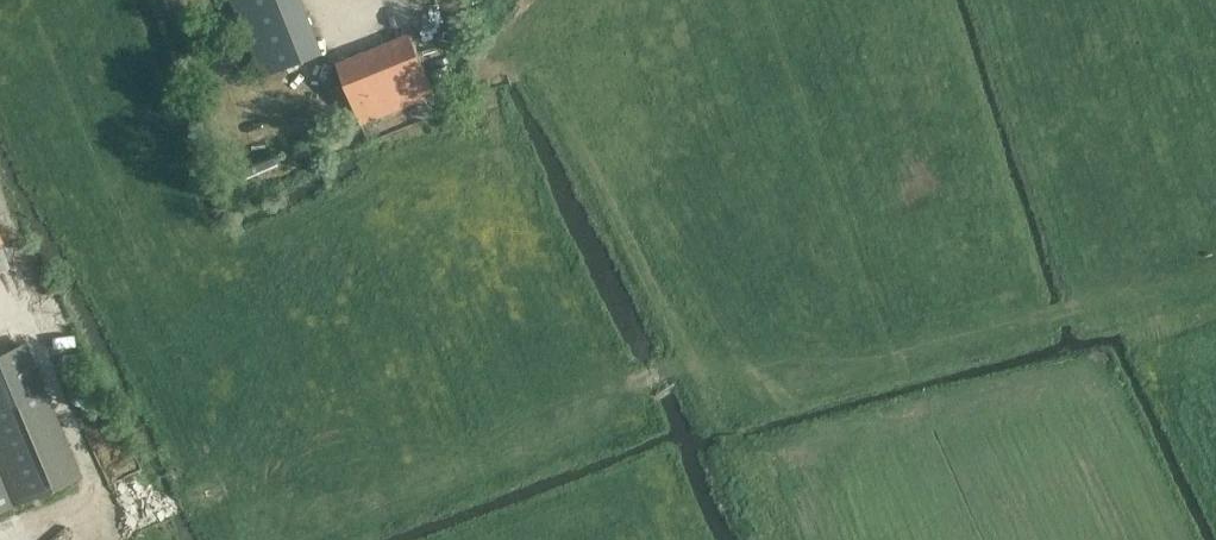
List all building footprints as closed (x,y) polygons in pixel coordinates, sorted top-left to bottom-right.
[(263,75),(315,54),(294,0),(232,0),(263,75)] [(361,122),(435,93),(411,32),(337,61),(361,122)] [(0,355),(0,511),(76,480),(20,346),(0,355)]
